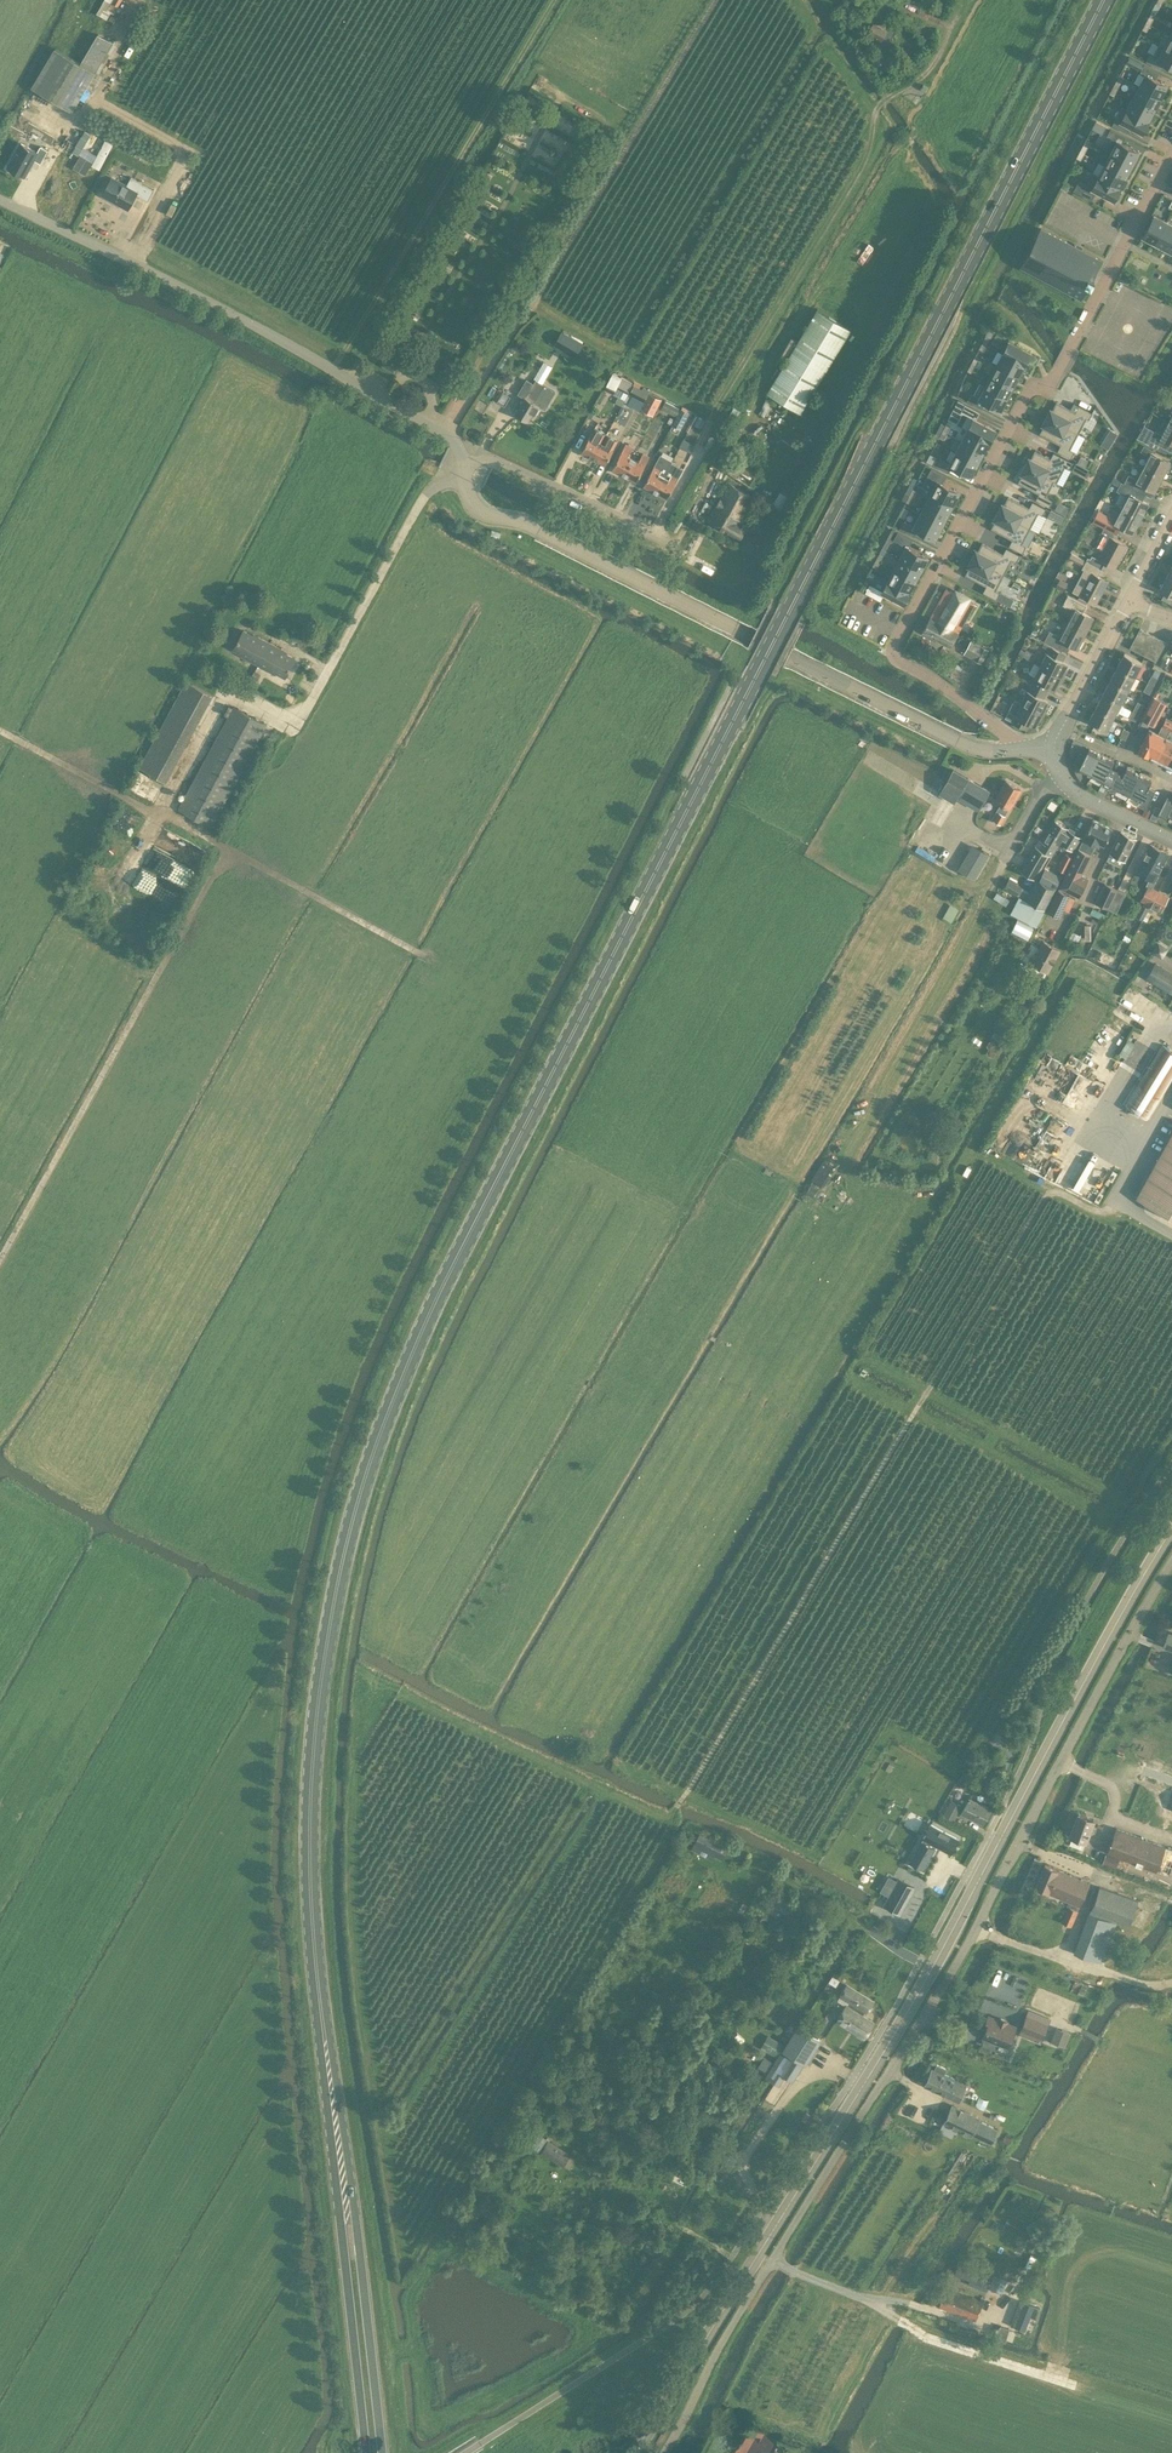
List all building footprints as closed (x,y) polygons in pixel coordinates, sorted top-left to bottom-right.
[(97,13),(107,20),(111,12),(114,14),(122,0),(104,0),(97,13)] [(881,40),(886,31),(874,24),(869,33),(881,40)] [(56,48),(32,88),(48,97),(72,111),(76,105),(113,43),(98,34),(81,63),(56,48)] [(1146,61),(1161,69),(1164,63),(1171,67),(1171,51),(1164,47),(1159,44),(1153,55),(1150,54),(1146,61)] [(876,67),(886,58),(878,50),(869,58),(876,67)] [(1129,57),(1126,63),(1133,67),(1136,61),(1129,57)] [(1140,72),(1145,75),(1139,86),(1161,98),(1167,85),(1156,79),(1159,73),(1144,65),(1140,72)] [(44,103),(48,97),(32,88),(29,85),(25,92),(26,93),(44,103)] [(1161,98),(1139,86),(1133,97),(1155,109),(1161,98)] [(1155,109),(1133,97),(1127,109),(1149,121),(1155,109)] [(1116,118),(1112,125),(1127,133),(1131,126),(1142,133),(1149,121),(1127,109),(1122,106),(1116,118)] [(1111,153),(1133,164),(1133,163),(1134,164),(1137,158),(1136,158),(1139,152),(1122,143),(1126,136),(1111,128),(1107,136),(1112,139),(1106,150),(1111,153)] [(85,131),(73,152),(80,156),(73,168),(85,175),(91,165),(99,169),(113,145),(105,141),(97,155),(93,162),(79,154),(83,147),(91,134),(85,131)] [(34,159),(41,163),(48,150),(41,146),(38,151),(21,142),(8,166),(25,176),(34,159)] [(1111,153),(1105,164),(1127,176),(1133,164),(1111,153)] [(1127,176),(1105,164),(1099,176),(1120,187),(1127,176)] [(1079,180),(1074,191),(1079,193),(1092,200),(1097,191),(1114,200),(1120,187),(1099,176),(1094,173),(1087,185),(1084,183),(1079,180)] [(112,178),(103,195),(128,209),(142,183),(131,177),(127,186),(112,178)] [(1064,182),(1061,188),(1067,192),(1070,185),(1064,182)] [(1155,215),(1143,236),(1155,243),(1167,221),(1155,215)] [(1171,239),(1171,224),(1167,221),(1155,243),(1167,249),(1171,239)] [(1101,260),(1041,228),(1021,267),(1081,299),(1089,282),(1091,283),(1092,282),(1090,281),(1092,277),(1094,278),(1095,277),(1093,276),(1101,260)] [(767,392),(800,412),(851,329),(817,309),(767,392)] [(562,332),(554,345),(575,357),(583,344),(562,332)] [(1031,352),(1009,341),(1003,353),(1024,364),(1031,352)] [(394,371),(403,355),(392,348),(389,353),(378,347),(374,354),(385,360),(383,363),(394,371)] [(998,350),(992,361),(997,364),(1019,375),(1024,364),(1003,353),(998,350)] [(1019,375),(997,364),(991,375),(1013,386),(1019,375)] [(628,394),(633,384),(613,373),(604,389),(614,394),(617,388),(628,394)] [(1013,386),(991,375),(986,386),(1007,397),(1013,386)] [(515,414),(528,422),(532,414),(534,415),(539,407),(544,410),(555,391),(544,385),(536,380),(534,384),(527,380),(519,394),(525,397),(515,414)] [(629,394),(644,402),(648,392),(634,385),(629,394)] [(1007,397),(986,386),(980,397),(971,393),(967,401),(982,409),(986,401),(1001,409),(1007,397)] [(656,411),(662,400),(649,393),(644,404),(656,411)] [(624,400),(619,397),(616,403),(622,406),(625,400),(624,400)] [(680,409),(665,401),(662,409),(676,416),(680,409)] [(1049,411),(1046,417),(1078,433),(1086,418),(1089,419),(1093,413),(1079,405),(1074,403),(1071,409),(1057,402),(1052,410),(1050,409),(1049,411)] [(995,429),(976,419),(980,412),(965,404),(961,412),(974,419),(968,430),(989,441),(995,429)] [(681,408),(672,425),(681,429),(689,413),(681,408)] [(1070,449),(1078,433),(1046,417),(1042,425),(1044,426),(1040,434),(1060,444),(1057,450),(1071,458),(1075,451),(1070,449)] [(1167,421),(1161,434),(1154,431),(1149,440),(1162,447),(1165,440),(1171,444),(1171,424),(1167,421)] [(594,458),(604,437),(607,434),(595,427),(582,451),(594,458)] [(1110,429),(1106,437),(1113,441),(1118,433),(1110,429)] [(989,441),(968,430),(962,441),(983,452),(989,441)] [(605,464),(618,440),(607,434),(604,437),(594,458),(605,464)] [(716,438),(711,435),(703,447),(708,450),(716,438)] [(688,457),(695,444),(685,439),(678,451),(688,457)] [(983,452),(962,441),(956,452),(978,463),(983,452)] [(625,474),(633,459),(628,456),(632,447),(626,444),(613,468),(625,474)] [(1142,467),(1162,477),(1170,462),(1151,452),(1152,450),(1143,445),(1140,451),(1149,455),(1142,467)] [(1029,457),(1025,465),(1057,482),(1065,467),(1069,469),(1073,462),(1059,455),(1054,452),(1050,459),(1035,451),(1031,459),(1029,457)] [(725,466),(730,458),(723,452),(717,460),(725,466)] [(978,463),(956,452),(950,463),(937,456),(937,457),(933,465),(948,472),(952,465),(971,475),(974,469),(976,470),(979,465),(977,464),(978,463)] [(639,462),(633,459),(625,474),(636,481),(650,457),(643,453),(639,462)] [(933,465),(937,457),(930,454),(926,461),(933,465)] [(669,468),(672,462),(673,461),(660,455),(644,485),(656,491),(669,468)] [(733,457),(725,470),(754,488),(762,475),(733,457)] [(1081,457),(1078,462),(1085,466),(1088,460),(1081,457)] [(656,491),(668,498),(684,469),(672,462),(669,468),(656,491)] [(1048,498),(1057,482),(1025,465),(1021,473),(1023,474),(1018,482),(1039,493),(1036,500),(1049,507),(1053,500),(1048,498)] [(1083,466),(1079,473),(1086,476),(1089,470),(1083,466)] [(1123,484),(1138,491),(1141,486),(1154,493),(1162,477),(1142,467),(1136,479),(1128,475),(1123,484)] [(927,476),(938,482),(932,493),(953,504),(953,503),(955,504),(958,499),(956,498),(959,492),(943,483),(946,476),(931,468),(927,476)] [(707,521),(740,538),(745,529),(740,525),(756,498),(736,486),(729,483),(719,501),(707,521)] [(1135,497),(1138,491),(1123,484),(1119,492),(1127,496),(1120,508),(1141,518),(1148,504),(1135,497)] [(778,506),(786,494),(780,490),(772,502),(778,506)] [(637,492),(626,513),(643,521),(654,500),(637,492)] [(953,504),(932,493),(926,504),(947,515),(953,504)] [(1002,503),(998,511),(1027,527),(1030,529),(1030,528),(1038,513),(1043,515),(1046,508),(1033,501),(1029,508),(1008,497),(1004,505),(1002,503)] [(1059,502),(1055,510),(1066,515),(1069,508),(1059,502)] [(947,515),(926,504),(920,515),(942,526),(947,515)] [(1133,534),(1141,518),(1120,508),(1115,519),(1098,511),(1092,522),(1104,528),(1115,533),(1116,534),(1120,527),(1133,534)] [(1051,510),(1048,517),(1052,519),(1054,518),(1057,513),(1051,510)] [(1027,527),(998,511),(994,519),(996,520),(992,528),(1013,539),(1009,546),(1023,553),(1026,546),(1019,542),(1027,527)] [(914,536),(918,529),(935,538),(942,526),(920,515),(914,526),(904,520),(899,528),(914,536)] [(1104,528),(1102,532),(1104,534),(1111,537),(1113,538),(1115,533),(1104,528)] [(928,557),(909,547),(913,540),(898,532),(893,540),(906,546),(900,558),(922,569),(922,568),(924,569),(926,564),(925,563),(928,557)] [(1087,557),(1086,560),(1102,568),(1105,563),(1115,568),(1126,547),(1127,546),(1113,538),(1111,537),(1104,534),(1098,547),(1104,550),(1099,559),(1092,555),(1090,558),(1087,557)] [(976,550),(972,558),(1004,575),(1012,559),(1016,561),(1020,555),(1007,548),(1003,554),(982,543),(978,551),(976,550)] [(1071,553),(1069,558),(1082,565),(1085,560),(1071,553)] [(922,569),(900,558),(894,569),(916,580),(922,569)] [(996,590),(1004,575),(972,558),(968,566),(970,567),(966,575),(986,586),(983,592),(997,599),(1000,592),(996,590)] [(1098,575),(1102,568),(1086,560),(1084,564),(1082,567),(1085,569),(1073,591),(1080,594),(1096,603),(1108,580),(1098,575)] [(916,580),(894,569),(889,580),(910,591),(916,580)] [(1168,574),(1160,589),(1171,595),(1171,577),(1168,574)] [(889,580),(883,591),(870,584),(866,592),(881,600),(885,593),(904,603),(910,591),(889,580)] [(1058,581),(1055,587),(1064,591),(1067,586),(1058,581)] [(946,588),(930,617),(923,631),(951,646),(974,604),(946,588)] [(1000,592),(997,599),(1002,602),(1006,595),(1000,592)] [(1067,623),(1086,633),(1094,618),(1082,611),(1086,604),(1068,595),(1063,604),(1074,610),(1067,623)] [(1078,649),(1086,633),(1067,623),(1060,636),(1050,630),(1045,640),(1067,652),(1070,645),(1078,649)] [(1140,629),(1133,642),(1140,645),(1147,632),(1140,629)] [(259,665),(271,643),(258,636),(257,637),(244,630),(233,649),(243,654),(244,657),(259,665)] [(1146,648),(1153,635),(1147,632),(1140,645),(1146,648)] [(1153,652),(1160,639),(1153,635),(1146,648),(1153,652)] [(1153,652),(1159,655),(1166,642),(1160,639),(1153,652)] [(973,640),(965,654),(980,662),(988,649),(973,640)] [(1133,642),(1130,648),(1156,662),(1159,655),(1153,652),(1146,648),(1140,645),(1133,642)] [(283,650),(271,643),(259,665),(274,673),(276,672),(286,677),(296,658),(282,651),(283,650)] [(1047,652),(1041,664),(1064,676),(1067,670),(1065,669),(1068,663),(1063,661),(1066,654),(1051,646),(1050,648),(1049,651),(1048,653),(1047,652)] [(1124,653),(1117,667),(1135,677),(1142,663),(1124,653)] [(1032,683),(1047,691),(1050,685),(1055,688),(1058,682),(1060,683),(1064,676),(1041,664),(1034,677),(1035,677),(1032,683)] [(1117,667),(1110,681),(1128,690),(1135,677),(1117,667)] [(1148,683),(1154,686),(1158,678),(1152,675),(1148,683)] [(166,781),(213,695),(187,681),(140,767),(166,781)] [(1110,681),(1103,694),(1121,703),(1128,690),(1110,681)] [(1043,698),(1047,691),(1032,683),(1029,690),(1028,689),(1021,702),(1044,714),(1048,707),(1046,706),(1048,700),(1043,698)] [(1150,694),(1154,686),(1148,683),(1144,691),(1150,694)] [(1103,694),(1096,707),(1114,717),(1121,703),(1103,694)] [(1142,718),(1155,725),(1166,703),(1153,696),(1142,718)] [(1044,714),(1021,702),(1015,698),(1005,717),(1027,728),(1030,722),(1036,725),(1039,719),(1041,720),(1044,714)] [(1134,710),(1140,713),(1144,705),(1138,702),(1134,710)] [(234,706),(179,808),(212,826),(267,724),(234,706)] [(1114,717),(1096,707),(1089,721),(1107,731),(1114,717)] [(1135,721),(1140,713),(1134,710),(1130,718),(1135,721)] [(1159,734),(1149,729),(1138,751),(1150,756),(1150,755),(1155,758),(1171,725),(1171,723),(1171,720),(1167,718),(1159,734)] [(1155,758),(1167,764),(1171,754),(1171,725),(1155,758)] [(1126,738),(1130,730),(1124,727),(1120,735),(1126,738)] [(1091,776),(1101,755),(1089,749),(1086,755),(1084,760),(1077,757),(1074,763),(1080,766),(1079,770),(1091,776)] [(1091,776),(1103,782),(1101,785),(1108,789),(1115,776),(1108,772),(1111,768),(1114,761),(1101,755),(1091,776)] [(991,790),(969,777),(954,768),(940,792),(955,801),(958,796),(980,809),(991,790)] [(1121,779),(1115,776),(1108,789),(1115,792),(1117,789),(1129,795),(1139,774),(1127,768),(1121,779)] [(1152,780),(1139,774),(1129,795),(1148,804),(1153,795),(1147,792),(1152,780)] [(1011,807),(1022,788),(1008,780),(997,798),(1002,802),(999,807),(1001,808),(997,816),(994,815),(993,818),(1001,822),(1006,814),(1010,806),(1011,807)] [(1165,801),(1162,808),(1159,814),(1166,818),(1168,814),(1171,816),(1171,804),(1165,801)] [(1156,805),(1152,811),(1159,814),(1162,808),(1156,805)] [(1143,808),(1140,814),(1148,818),(1151,812),(1143,808)] [(1094,818),(1059,885),(1079,895),(1088,876),(1081,872),(1092,852),(1090,852),(1095,842),(1099,844),(1100,841),(1105,844),(1113,827),(1094,818)] [(1056,819),(1050,829),(1063,837),(1061,839),(1065,842),(1064,844),(1073,850),(1075,847),(1075,846),(1078,842),(1076,841),(1080,835),(1075,831),(1075,830),(1070,827),(1069,828),(1068,828),(1069,827),(1056,819)] [(1040,838),(1021,870),(1035,878),(1050,853),(1052,855),(1061,839),(1063,837),(1050,829),(1043,840),(1040,838)] [(1110,852),(1111,852),(1107,859),(1121,866),(1125,859),(1125,860),(1137,838),(1121,831),(1110,852)] [(1141,899),(1151,904),(1159,890),(1153,887),(1157,880),(1155,879),(1169,853),(1151,843),(1136,870),(1150,877),(1146,884),(1148,885),(1141,899)] [(974,879),(989,854),(980,848),(976,855),(969,850),(958,869),(974,879)] [(167,897),(174,882),(183,886),(192,866),(152,849),(137,883),(167,897)] [(1059,867),(1065,871),(1073,855),(1067,852),(1059,867)] [(1054,873),(1049,883),(1056,887),(1061,877),(1054,873)] [(1036,878),(1025,899),(1046,909),(1056,889),(1036,878)] [(1022,887),(1009,879),(1004,887),(1017,895),(1022,887)] [(1105,882),(1102,889),(1109,892),(1106,897),(1113,901),(1119,888),(1105,882)] [(1058,888),(1047,909),(1058,915),(1069,894),(1058,888)] [(1109,892),(1102,889),(1096,902),(1105,906),(1109,908),(1113,901),(1106,897),(1109,892)] [(1159,890),(1151,904),(1162,910),(1169,895),(1159,890)] [(1007,905),(1010,899),(998,892),(994,897),(1007,905)] [(1045,910),(1019,897),(1011,913),(1037,927),(1045,910)] [(1149,908),(1142,904),(1136,916),(1143,919),(1149,908)] [(957,908),(951,905),(943,920),(949,923),(957,908)] [(1018,919),(1011,932),(1026,940),(1033,927),(1018,919)] [(1060,949),(1044,941),(1032,963),(1028,970),(1044,979),(1048,971),(1060,949)] [(1151,952),(1161,958),(1168,948),(1158,941),(1151,952)] [(1167,972),(1155,964),(1147,976),(1160,984),(1167,972)] [(1125,996),(1156,1007),(1160,995),(1130,984),(1125,996)] [(988,1045),(989,1049),(988,1052),(989,1055),(993,1055),(995,1052),(999,1052),(1001,1049),(999,1046),(995,1046),(993,1042),(990,1042),(988,1045)] [(1171,1087),(1171,1049),(1165,1045),(1130,1108),(1153,1121),(1171,1087)] [(1137,1196),(1171,1216),(1171,1133),(1137,1196)] [(811,1185),(806,1192),(812,1196),(817,1189),(811,1185)] [(1169,1631),(1164,1645),(1171,1648),(1171,1632),(1169,1631)] [(1004,1759),(1000,1769),(1007,1773),(1012,1763),(1004,1759)] [(986,1824),(994,1809),(969,1797),(961,1812),(986,1824)] [(953,1799),(946,1812),(944,1815),(954,1821),(963,1804),(953,1799)] [(1094,1835),(1097,1826),(1093,1824),(1094,1819),(1078,1813),(1070,1836),(1086,1842),(1089,1833),(1094,1835)] [(951,1850),(958,1838),(931,1823),(914,1854),(927,1861),(937,1843),(951,1850)] [(1171,1869),(1171,1848),(1116,1827),(1107,1851),(1170,1875),(1171,1869)] [(699,1834),(692,1849),(696,1851),(698,1847),(714,1855),(721,1859),(727,1848),(699,1834)] [(1106,1855),(1102,1864),(1115,1869),(1119,1860),(1106,1855)] [(1045,1864),(1035,1887),(1069,1902),(1067,1906),(1069,1906),(1069,1905),(1078,1910),(1080,1906),(1090,1883),(1045,1864)] [(899,1878),(884,1905),(900,1914),(915,1887),(899,1878)] [(1129,1925),(1138,1901),(1100,1886),(1075,1952),(1102,1962),(1117,1920),(1129,1925)] [(786,1915),(792,1906),(777,1896),(772,1904),(786,1915)] [(1071,1925),(1078,1910),(1069,1905),(1069,1906),(1062,1921),(1071,1925)] [(833,1977),(828,1985),(833,1988),(838,1980),(833,1977)] [(867,2011),(873,2001),(846,1985),(840,1995),(850,2001),(847,2006),(846,2005),(836,2021),(864,2038),(874,2022),(862,2015),(865,2010),(867,2011)] [(985,2028),(982,2038),(1008,2049),(1017,2026),(988,2014),(983,2027),(985,2028)] [(1049,2023),(1027,2014),(1018,2034),(1041,2043),(1049,2023)] [(805,2064),(821,2039),(798,2025),(783,2049),(803,2062),(805,2064)] [(1062,2029),(1057,2043),(1065,2046),(1071,2033),(1062,2029)] [(769,2034),(764,2042),(770,2046),(767,2052),(777,2058),(783,2049),(786,2044),(769,2034)] [(768,2073),(766,2076),(779,2084),(784,2075),(792,2080),(803,2062),(783,2049),(777,2058),(775,2062),(768,2073)] [(599,2053),(593,2063),(613,2076),(619,2066),(599,2053)] [(932,2068),(924,2084),(959,2100),(966,2084),(944,2074),(947,2068),(937,2064),(935,2069),(932,2068)] [(952,2105),(944,2123),(946,2124),(971,2135),(992,2145),(999,2129),(979,2120),(979,2118),(952,2105)] [(538,2150),(546,2138),(530,2128),(522,2139),(538,2150)] [(562,2164),(568,2153),(548,2140),(546,2139),(541,2146),(544,2147),(541,2151),(562,2164)] [(1021,2241),(1018,2247),(1024,2250),(1027,2244),(1021,2241)] [(969,2280),(989,2287),(994,2274),(960,2260),(955,2274),(969,2280)] [(943,2296),(941,2302),(939,2307),(976,2320),(982,2302),(946,2289),(943,2296)] [(1022,2300),(1012,2325),(1027,2331),(1037,2306),(1022,2300)] [(995,2326),(993,2335),(999,2337),(1001,2328),(995,2326)] [(773,2447),(758,2439),(753,2447),(746,2444),(741,2452),(769,2452),(773,2447)]
